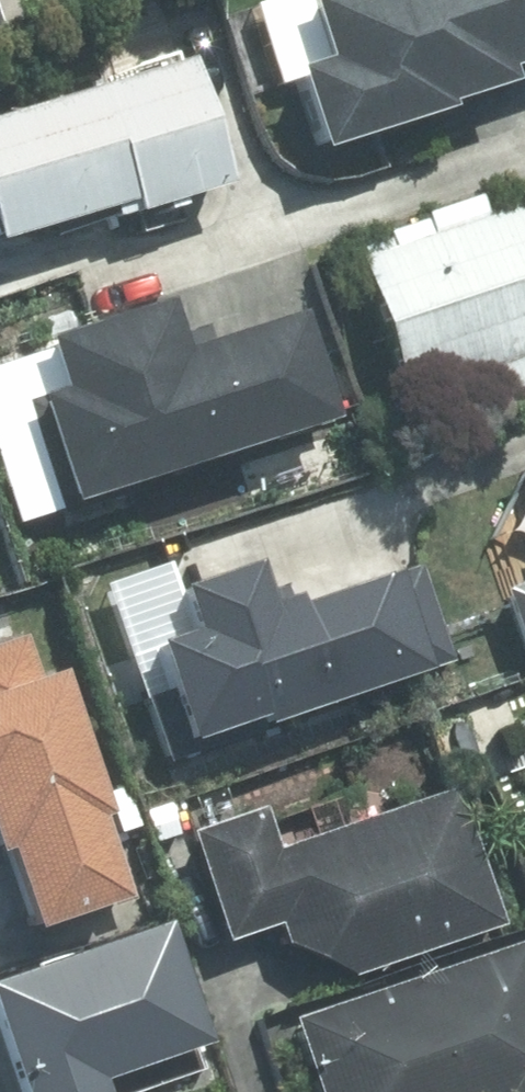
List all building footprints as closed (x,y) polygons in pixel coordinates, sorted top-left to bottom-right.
[(251,7),(279,90),(300,83),(321,146),(510,83),(506,72),(524,66),(524,0),(273,0),(251,7)] [(188,58),(0,117),(0,238),(123,199),(131,223),(230,191),(188,58)] [(353,250),(397,399),(495,370),(505,403),(524,397),(524,208),(479,222),(473,200),(388,225),(392,238),(353,250)] [(59,389),(30,398),(65,508),(332,422),(298,316),(175,355),(157,299),(42,336),(59,389)] [(158,643),(194,743),(264,718),(267,727),(459,660),(426,567),(309,608),(304,595),(293,599),(288,584),(278,587),(268,558),(181,589),(195,630),(158,643)] [(514,597),(524,634),(524,594),(514,597)] [(16,623),(0,628),(0,872),(22,936),(122,901),(95,820),(100,818),(51,675),(36,680),(16,623)] [(258,806),(189,829),(227,944),(273,929),(276,940),(354,978),(502,929),(455,788),(272,849),(258,806)] [(169,924),(0,978),(0,1091),(101,1091),(98,1083),(209,1047),(169,924)] [(518,944),(287,1020),(310,1091),(524,1091),(524,964),(518,944)]
